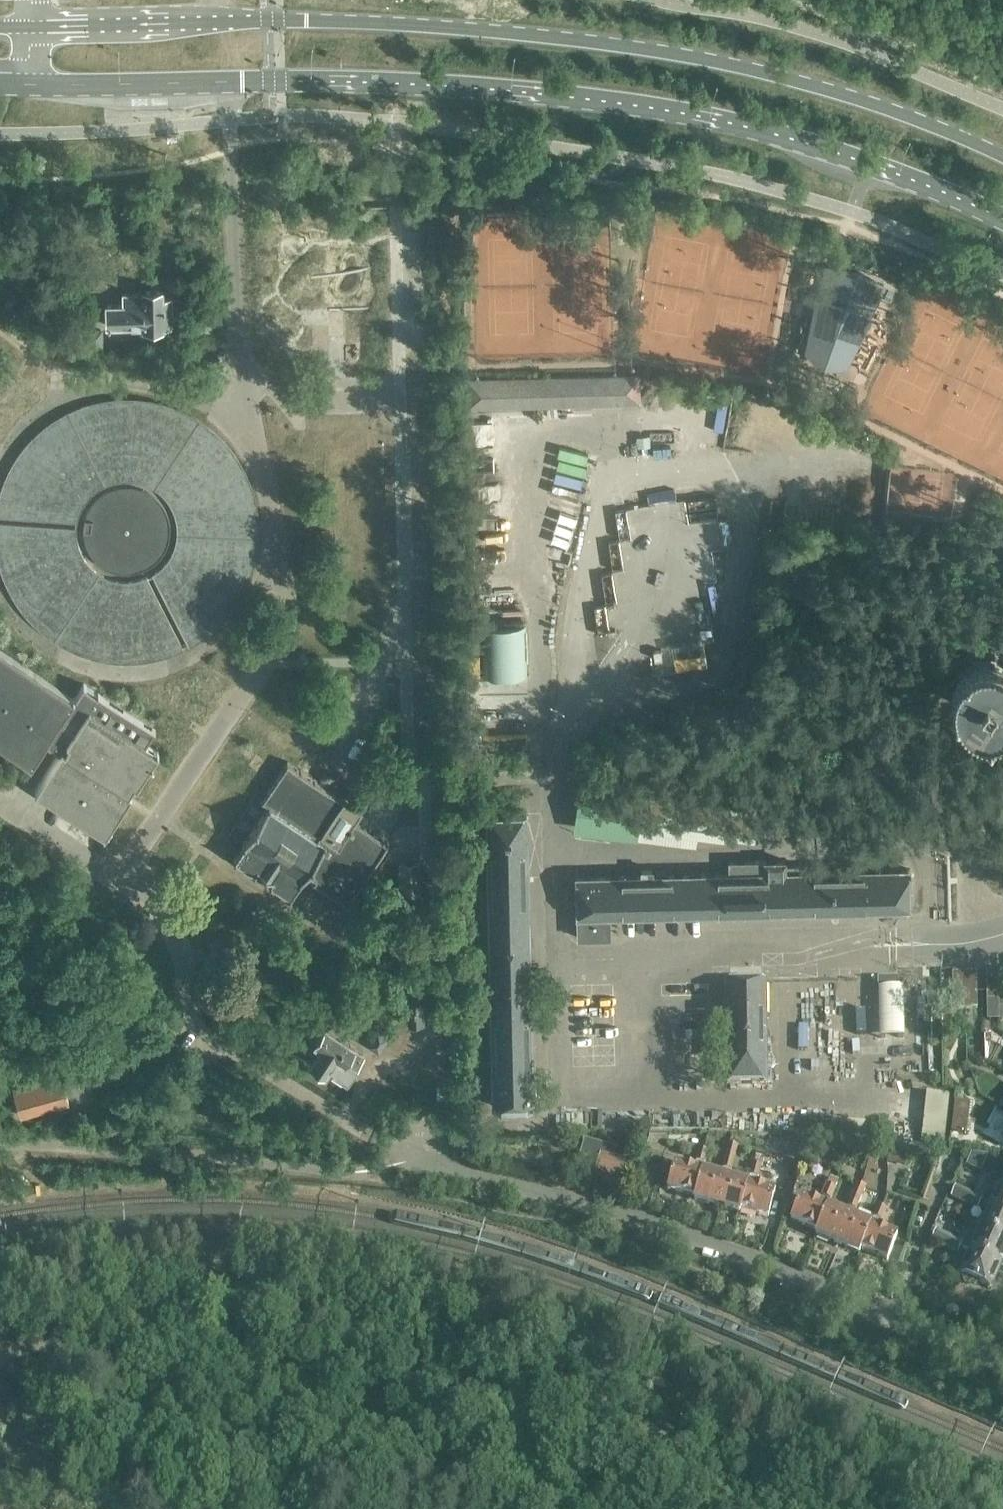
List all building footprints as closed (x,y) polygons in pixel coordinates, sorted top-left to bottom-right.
[(883,283),(828,264),(821,297),(819,296),(808,353),(843,365),(869,314),(867,313),(883,283)] [(187,280),(187,296),(200,295),(200,280),(187,280)] [(107,325),(142,325),(142,328),(167,328),(167,326),(173,326),(173,296),(163,297),(163,289),(143,290),(143,292),(122,292),(123,302),(107,303),(107,325)] [(640,404),(640,375),(467,378),(468,407),(640,404)] [(78,520),(80,511),(85,501),(91,494),(99,487),(107,483),(117,480),(127,479),(139,480),(148,484),(158,489),(165,496),(169,502),(174,510),(176,520),(178,528),(176,539),(171,550),(165,560),(159,567),(152,572),(189,645),(195,643),(202,639),(215,628),(222,621),(230,612),(237,603),(245,590),(255,563),(257,550),(260,528),(257,503),(255,493),(253,483),(246,468),(238,454),(232,445),(224,435),(216,427),(206,420),(198,416),(188,411),(177,406),(170,403),(160,400),(145,397),(126,396),(116,396),(106,397),(90,400),(80,405),(69,408),(55,417),(44,424),(35,432),(27,440),(20,449),(12,461),(6,472),(0,487),(0,514),(78,520)] [(77,525),(0,520),(0,570),(6,584),(13,597),(19,606),(31,621),(43,632),(55,640),(68,647),(79,652),(95,657),(116,660),(130,661),(143,660),(156,658),(171,654),(177,651),(184,648),(147,574),(138,578),(129,579),(121,578),(115,577),(108,574),(103,572),(93,565),(87,559),(84,554),(81,549),(79,541),(78,533),(78,529),(77,525)] [(527,675),(526,624),(482,625),(483,676),(527,675)] [(32,762),(41,747),(46,739),(61,749),(36,787),(106,832),(132,792),(130,791),(135,782),(138,784),(159,751),(147,743),(156,729),(84,683),(75,695),(0,646),(0,741),(32,762)] [(953,683),(954,689),(955,695),(957,698),(960,703),(964,707),(968,711),(974,713),(976,714),(982,716),(988,716),(994,715),(1000,714),(1002,712),(1002,652),(1000,651),(994,649),(991,648),(986,648),(980,649),(974,651),(969,653),(966,655),(962,659),(958,664),(955,669),(954,672),(953,677),(953,683)] [(357,819),(363,810),(364,809),(289,761),(263,800),(270,805),(235,857),(256,871),(259,867),(274,877),(271,881),(291,895),(307,870),(317,876),(314,880),(349,903),(389,841),(357,819)] [(780,807),(580,776),(574,814),(730,838),(732,824),(776,831),(780,807)] [(532,1104),(525,815),(485,816),(492,1105),(532,1104)] [(576,876),(578,936),(609,936),(609,914),(908,906),(907,868),(800,871),(800,864),(785,865),(784,859),(729,861),(729,872),(652,874),(652,869),(641,869),(641,875),(576,876)] [(400,862),(401,892),(421,891),(420,861),(400,862)] [(877,978),(877,989),(897,988),(896,977),(877,978)] [(764,982),(724,983),(726,1068),(726,1083),(766,1082),(764,982)] [(986,992),(986,1000),(998,999),(997,991),(986,992)] [(964,992),(952,993),(952,1009),(964,1008),(964,992)] [(977,1008),(976,992),(964,992),(964,1008),(977,1008)] [(424,1022),(423,999),(408,999),(409,1022),(424,1022)] [(312,1039),(305,1049),(306,1054),(311,1057),(311,1058),(326,1067),(327,1066),(347,1079),(364,1053),(352,1045),(355,1041),(327,1022),(316,1038),(312,1039)] [(370,1045),(379,1050),(387,1038),(378,1032),(370,1045)] [(70,1102),(64,1074),(16,1086),(23,1114),(70,1102)] [(927,1089),(919,1140),(943,1143),(951,1093),(927,1089)] [(967,1131),(969,1100),(953,1099),(952,1131),(967,1131)] [(623,1155),(636,1159),(642,1140),(629,1136),(623,1155)] [(615,1148),(588,1141),(583,1139),(576,1168),(596,1173),(595,1175),(624,1183),(627,1174),(621,1172),(625,1159),(613,1156),(615,1148)] [(725,1157),(734,1159),(737,1147),(728,1144),(725,1157)] [(695,1162),(704,1165),(707,1152),(698,1149),(695,1162)] [(970,1152),(968,1167),(1002,1171),(1002,1156),(970,1152)] [(734,1159),(725,1157),(721,1169),(731,1171),(734,1159)] [(675,1164),(668,1190),(695,1197),(696,1197),(702,1172),(675,1164)] [(748,1176),(758,1179),(761,1166),(751,1164),(748,1176)] [(696,1197),(694,1202),(717,1208),(725,1178),(702,1172),(696,1197)] [(825,1184),(821,1196),(831,1200),(835,1188),(838,1180),(830,1176),(826,1184),(825,1184)] [(725,1178),(717,1208),(739,1214),(741,1209),(747,1184),(725,1178)] [(852,1194),(861,1198),(865,1187),(856,1183),(852,1194)] [(747,1184),(741,1209),(768,1216),(774,1192),(749,1185),(747,1184)] [(950,1197),(977,1209),(982,1198),(955,1186),(950,1197)] [(1002,1213),(1002,1187),(1000,1186),(994,1198),(993,1197),(988,1206),(1002,1213)] [(861,1198),(852,1194),(846,1207),(856,1211),(861,1198)] [(800,1197),(791,1220),(817,1231),(826,1207),(800,1197)] [(872,1218),(882,1222),(887,1209),(877,1205),(872,1218)] [(988,1206),(983,1218),(985,1219),(980,1230),(1002,1241),(1002,1213),(988,1206)] [(817,1231),(815,1235),(838,1244),(849,1217),(848,1216),(828,1208),(826,1207),(817,1231)] [(849,1217),(838,1244),(860,1253),(861,1249),(871,1226),(849,1217)] [(871,1226),(861,1249),(862,1250),(887,1260),(897,1236),(872,1226),(871,1226)] [(962,1240),(936,1228),(931,1240),(958,1252),(960,1248),(964,1241),(962,1240)] [(980,1230),(975,1240),(964,1235),(962,1240),(964,1241),(960,1248),(968,1251),(998,1265),(1002,1256),(1002,1241),(980,1230)] [(959,1274),(989,1287),(998,1265),(968,1251),(963,1261),(965,1262),(959,1274)]
